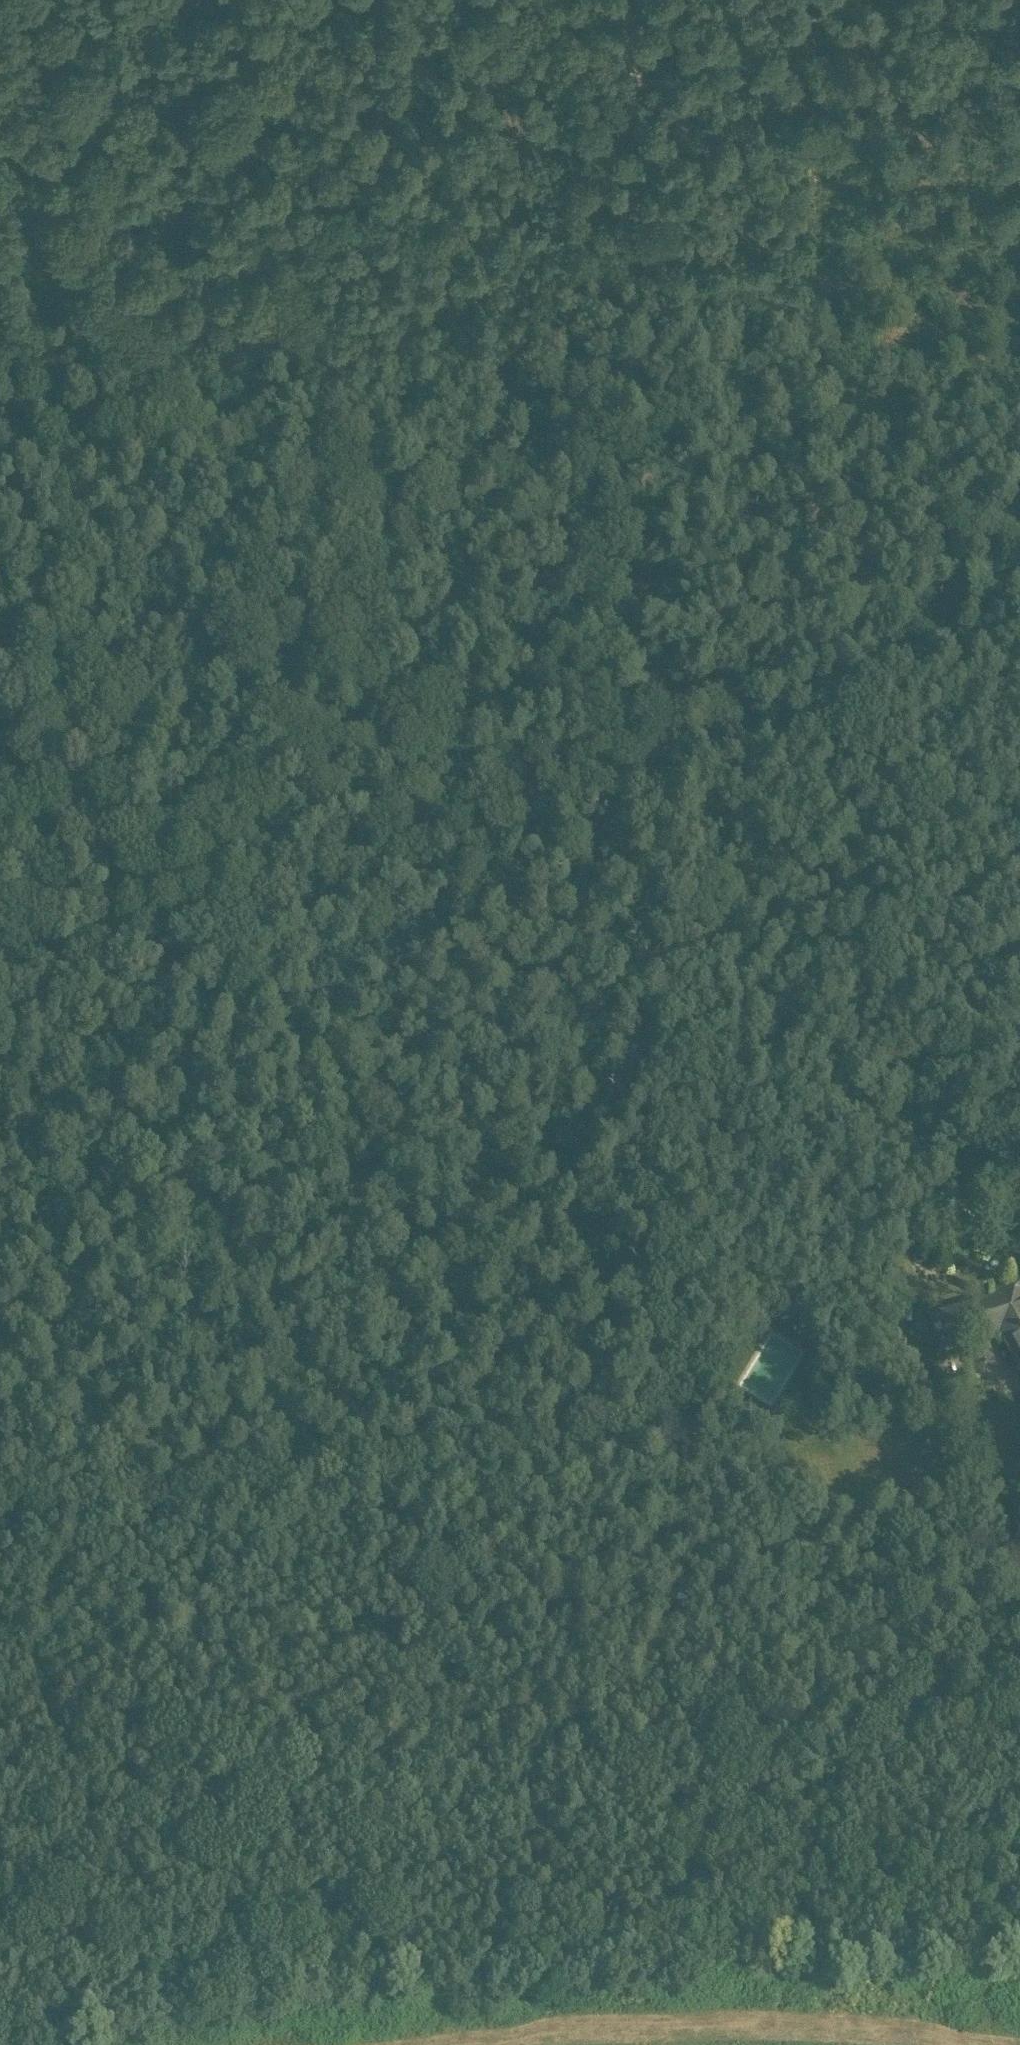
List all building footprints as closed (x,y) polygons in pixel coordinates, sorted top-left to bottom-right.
[(928,1317),(938,1351),(999,1333),(1019,1372),(1019,1272),(1003,1287),(987,1292),(989,1299),(928,1317)]
